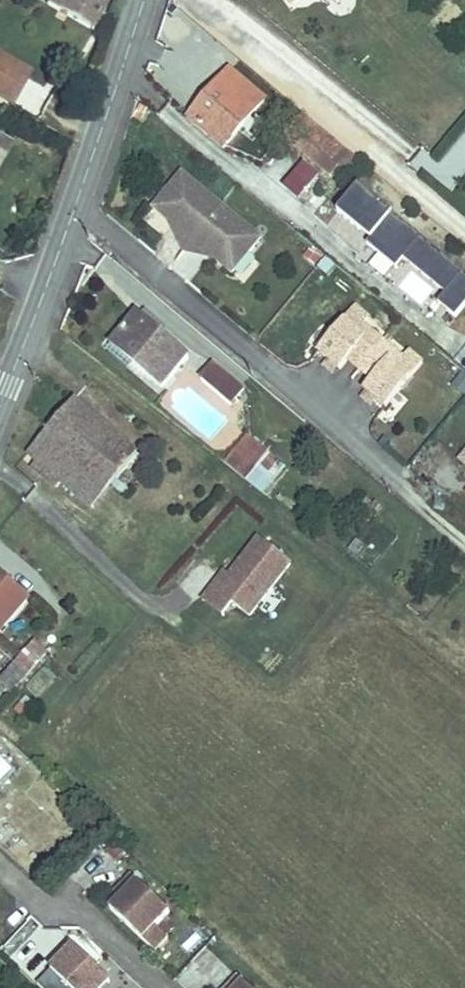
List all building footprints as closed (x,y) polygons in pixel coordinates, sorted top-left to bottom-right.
[(97,23),(111,0),(59,0),(97,23)] [(231,55),(220,45),(207,60),(220,68),(231,55)] [(20,98),(37,68),(0,47),(0,87),(20,98)] [(224,148),(265,100),(230,71),(200,106),(191,117),(189,119),(224,148)] [(200,106),(189,97),(181,106),(191,117),(200,106)] [(141,122),(148,110),(140,106),(133,118),(141,122)] [(302,197),(317,177),(301,165),(286,184),(302,197)] [(170,222),(215,260),(232,274),(261,239),(182,174),(153,209),(170,222)] [(360,185),(339,210),(361,228),(365,224),(376,233),(368,242),(398,267),(405,257),(447,292),(439,301),(457,316),(464,307),(464,272),(360,185)] [(182,251),(215,260),(170,222),(182,251)] [(320,260),(309,250),(303,256),(315,266),(320,260)] [(327,276),(335,266),(327,258),(318,268),(327,276)] [(360,370),(383,342),(364,326),(369,319),(355,308),(319,352),(328,360),(338,367),(340,370),(348,360),(360,370)] [(188,355),(136,311),(110,344),(162,388),(188,355)] [(385,407),(422,363),(409,352),(403,358),(383,342),(360,370),(372,380),(364,390),(367,392),(376,399),(385,407)] [(332,374),(338,367),(328,360),(323,366),(332,374)] [(244,390),(213,364),(201,379),(231,405),(244,390)] [(376,399),(367,392),(362,398),(371,405),(376,399)] [(136,456),(73,402),(28,453),(37,461),(48,470),(43,476),(57,488),(62,482),(82,459),(112,485),(116,481),(136,456)] [(285,467),(248,437),(225,463),(246,481),(259,466),(275,479),(285,467)] [(112,485),(82,459),(62,482),(92,509),(112,485)] [(48,470),(37,461),(32,467),(43,476),(48,470)] [(262,494),(275,479),(259,466),(246,481),(262,494)] [(128,491),(116,481),(112,485),(124,495),(128,491)] [(375,511),(380,505),(376,502),(371,507),(375,511)] [(250,617),(291,564),(258,539),(229,576),(224,573),(212,588),(234,604),(250,617)] [(28,599),(0,575),(0,630),(28,599)] [(234,604),(212,588),(202,600),(224,617),(234,604)] [(46,653),(34,642),(0,680),(0,683),(11,693),(46,653)] [(27,710),(33,703),(26,697),(20,703),(27,710)] [(116,861),(125,851),(115,841),(105,851),(116,861)] [(156,927),(169,913),(131,876),(120,888),(125,893),(110,910),(143,940),(156,927)] [(125,893),(120,888),(114,894),(120,899),(125,893)] [(168,938),(156,927),(143,940),(155,952),(168,938)] [(43,959),(28,973),(43,987),(102,987),(113,978),(88,952),(95,945),(82,931),(47,963),(43,959)] [(237,977),(227,987),(249,987),(237,977)]
